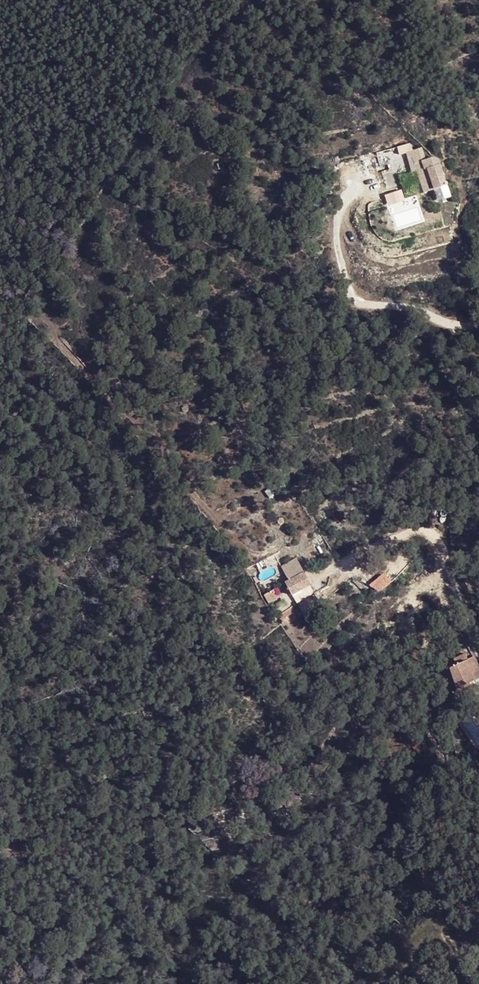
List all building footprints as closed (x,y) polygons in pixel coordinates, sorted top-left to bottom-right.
[(386,186),(397,185),(395,163),(384,164),(386,186)] [(433,191),(444,185),(435,166),(424,171),(433,191)] [(304,571),(284,580),(290,591),(309,582),(304,571)] [(478,677),(478,668),(472,656),(448,667),(455,689),(478,677)]
